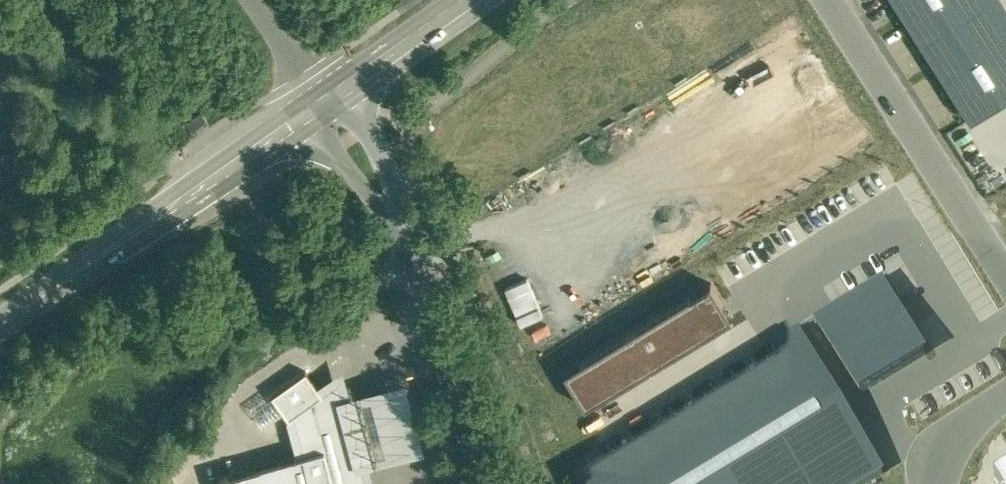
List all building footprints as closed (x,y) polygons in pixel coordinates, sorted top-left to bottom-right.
[(970,118),(1005,95),(1005,1),(1005,0),(895,0),(970,118)] [(713,273),(555,369),(582,413),(740,318),(713,273)] [(881,282),(813,324),(858,399),(927,358),(881,282)] [(799,335),(569,473),(575,483),(870,483),(884,476),(799,335)] [(306,371),(274,394),(290,417),(296,414),(296,413),(323,394),(306,371)] [(403,382),(341,399),(360,468),(422,450),(403,382)] [(219,477),(221,483),(365,483),(360,468),(341,399),(337,383),(323,394),(296,413),(296,414),(290,417),(288,419),(298,456),(219,477)]
